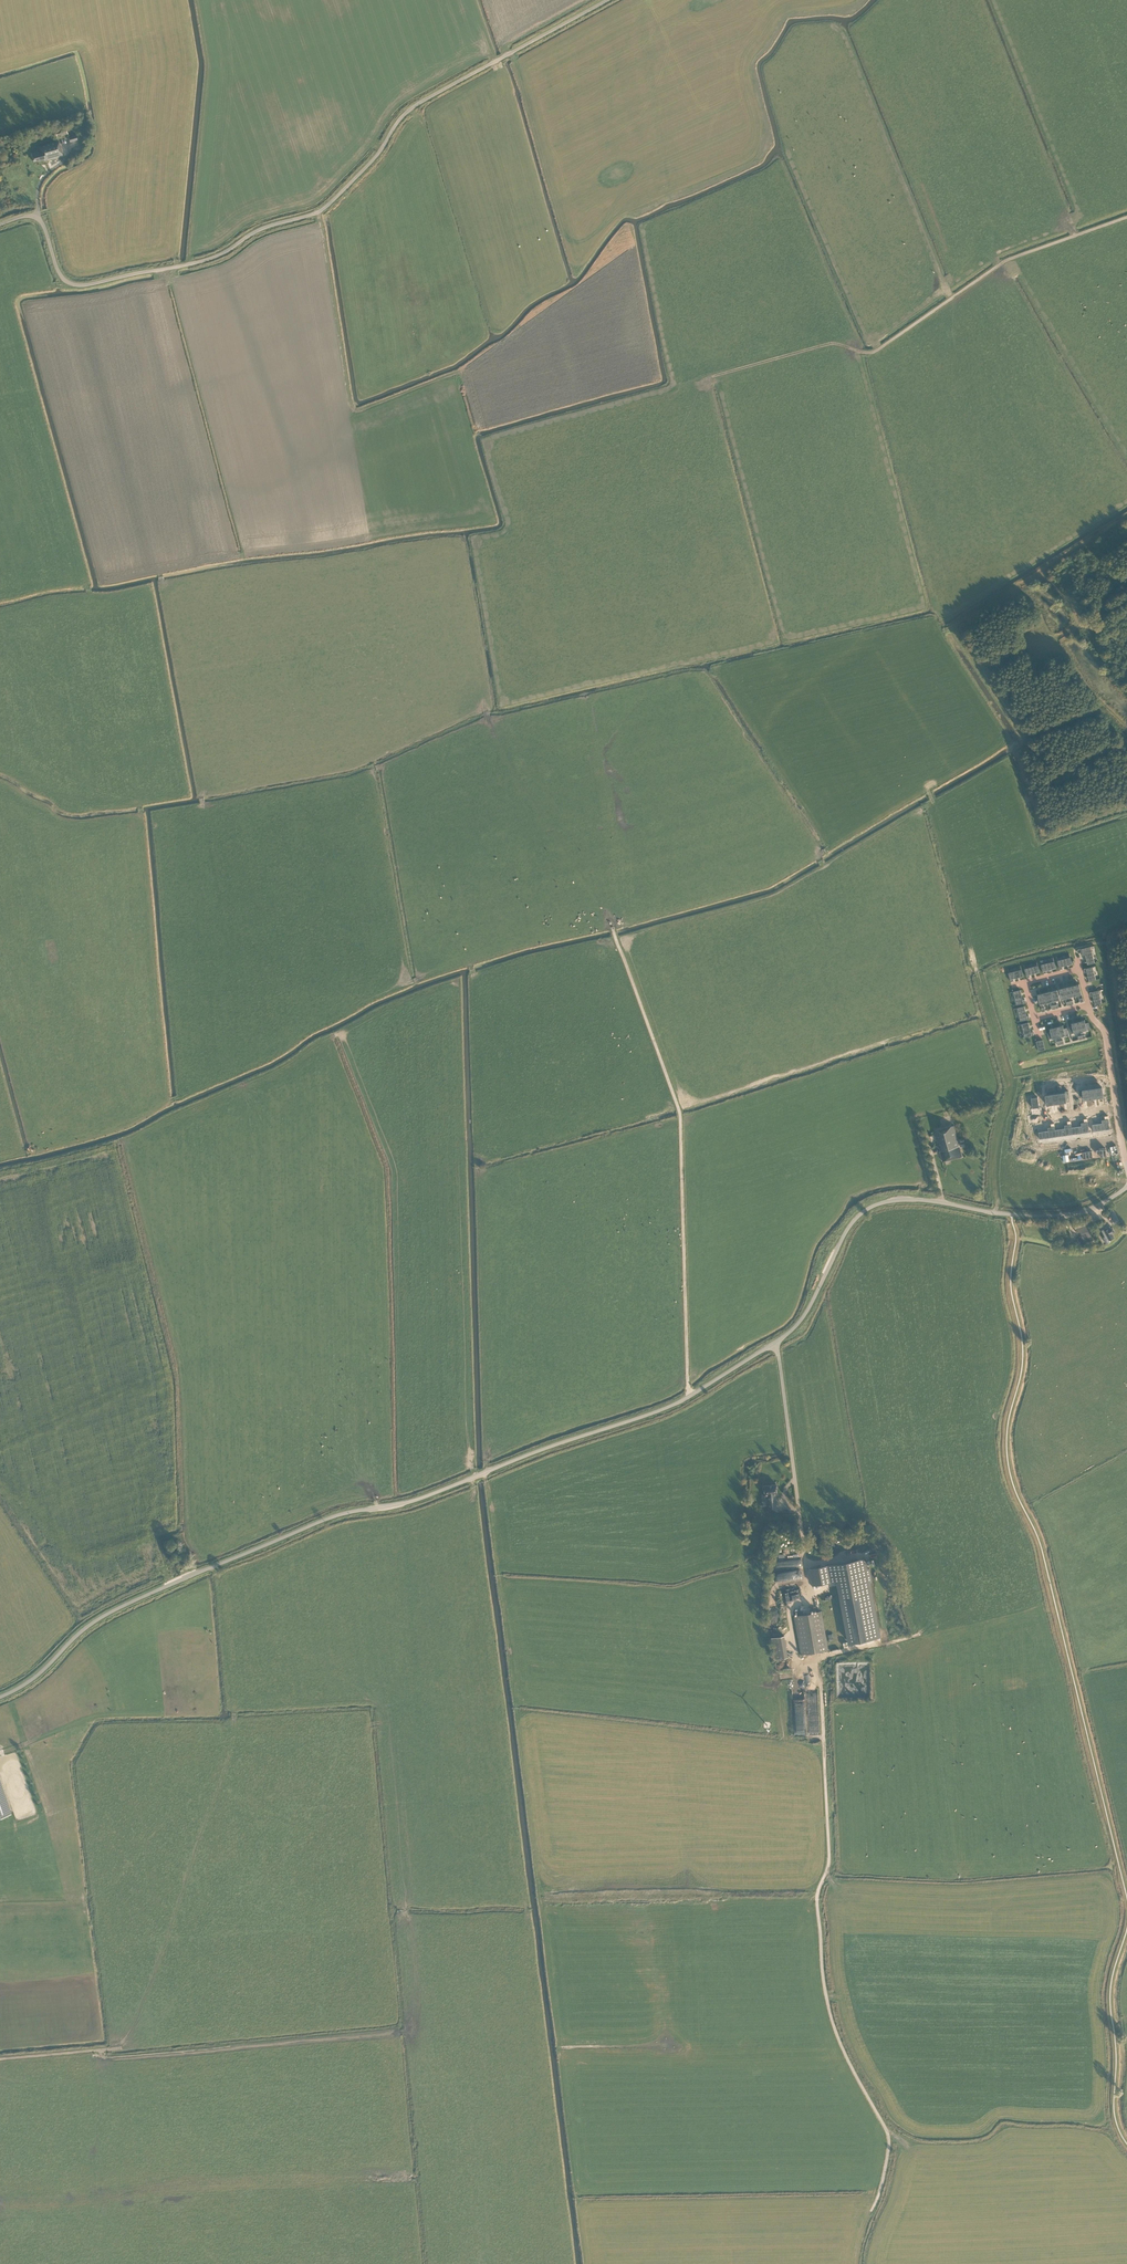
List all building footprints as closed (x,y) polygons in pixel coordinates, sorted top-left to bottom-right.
[(55,131),(57,137),(68,134),(66,128),(55,131)] [(77,140),(75,134),(68,136),(70,142),(77,140)] [(62,156),(58,140),(38,146),(40,153),(38,154),(37,151),(31,153),(33,162),(40,160),(44,159),(44,161),(62,156)] [(1090,946),(1081,949),(1082,955),(1085,955),(1086,956),(1086,957),(1087,962),(1088,964),(1095,963),(1090,946)] [(1070,957),(1057,960),(1059,967),(1064,966),(1067,965),(1068,965),(1072,964),(1070,957)] [(1054,961),(1041,965),(1043,971),(1048,970),(1051,969),(1052,969),(1055,968),(1056,968),(1054,961)] [(1038,965),(1025,969),(1026,975),(1031,974),(1034,973),(1036,973),(1039,972),(1038,965)] [(1093,966),(1086,968),(1087,973),(1088,976),(1088,978),(1089,981),(1096,980),(1096,979),(1093,966)] [(1022,969),(1008,973),(1010,979),(1015,978),(1018,977),(1020,977),(1023,976),(1022,969)] [(1077,984),(1073,985),(1075,995),(1082,994),(1079,984),(1078,984),(1077,984)] [(1067,987),(1066,987),(1069,997),(1075,995),(1073,985),(1069,986),(1067,987)] [(1060,988),(1060,989),(1062,998),(1069,997),(1066,987),(1065,987),(1064,988),(1060,988)] [(1052,990),(1051,991),(1053,1001),(1060,999),(1057,989),(1054,990),(1052,990)] [(1020,990),(1014,991),(1017,1004),(1024,1003),(1022,998),(1022,995),(1021,993),(1020,990)] [(1098,990),(1092,992),(1093,996),(1094,1000),(1094,1001),(1095,1004),(1095,1005),(1102,1003),(1099,990),(1098,990)] [(1048,991),(1044,992),(1047,1002),(1053,1001),(1051,991),(1050,991),(1048,991)] [(1038,994),(1040,1004),(1047,1002),(1044,992),(1041,993),(1039,994),(1038,994)] [(1024,1006),(1018,1008),(1021,1021),(1028,1019),(1026,1014),(1026,1011),(1025,1010),(1024,1006)] [(1082,1020),(1078,1021),(1081,1031),(1090,1029),(1089,1022),(1088,1022),(1085,1023),(1085,1020),(1084,1020),(1082,1020)] [(1070,1027),(1069,1027),(1071,1033),(1081,1031),(1078,1021),(1074,1022),(1073,1023),(1072,1023),(1072,1026),(1070,1027)] [(1029,1022),(1022,1024),(1025,1037),(1032,1035),(1031,1032),(1031,1030),(1030,1027),(1029,1026),(1029,1022)] [(1060,1026),(1056,1027),(1059,1036),(1069,1034),(1067,1027),(1066,1027),(1064,1028),(1063,1025),(1062,1025),(1060,1026)] [(1048,1032),(1047,1032),(1049,1039),(1059,1036),(1056,1027),(1053,1027),(1051,1028),(1050,1028),(1051,1031),(1048,1032)] [(1037,1041),(1036,1041),(1039,1051),(1045,1049),(1043,1039),(1042,1040),(1037,1041)] [(1092,1100),(1099,1099),(1097,1089),(1091,1090),(1092,1100)] [(1085,1101),(1092,1100),(1091,1090),(1084,1091),(1085,1101)] [(1078,1102),(1085,1101),(1084,1091),(1077,1092),(1077,1091),(1074,1091),(1075,1099),(1078,1098),(1078,1102)] [(1061,1093),(1062,1094),(1055,1095),(1056,1105),(1063,1104),(1063,1101),(1066,1100),(1065,1092),(1061,1093)] [(1050,1106),(1056,1105),(1055,1095),(1048,1096),(1050,1106)] [(1043,1107),(1050,1106),(1048,1096),(1041,1097),(1043,1107)] [(1038,1097),(1031,1098),(1033,1108),(1039,1107),(1038,1097)] [(1088,1131),(1105,1128),(1103,1118),(1096,1119),(1097,1123),(1087,1124),(1088,1131)] [(1084,1131),(1083,1122),(1079,1122),(1076,1122),(1077,1126),(1067,1127),(1067,1134),(1084,1131)] [(1060,1125),(1060,1128),(1050,1130),(1051,1136),(1067,1134),(1067,1127),(1066,1124),(1063,1124),(1060,1125)] [(949,1159),(962,1156),(954,1125),(934,1129),(938,1147),(939,1146),(943,1161),(946,1160),(949,1160),(949,1159)] [(1034,1138),(1051,1136),(1050,1130),(1050,1126),(1046,1127),(1043,1127),(1043,1130),(1033,1132),(1034,1138)] [(1107,1217),(1109,1220),(1112,1218),(1115,1224),(1119,1221),(1113,1210),(1109,1212),(1110,1215),(1107,1217)] [(1113,1228),(1111,1229),(1110,1226),(1102,1230),(1106,1237),(1104,1238),(1107,1243),(1110,1242),(1109,1240),(1115,1237),(1112,1233),(1114,1232),(1113,1228)] [(866,1558),(811,1567),(814,1583),(830,1581),(830,1582),(839,1580),(850,1642),(880,1637),(870,1581),(873,1581),(870,1567),(868,1567),(866,1558)] [(797,1615),(794,1615),(801,1654),(828,1649),(820,1604),(817,1605),(818,1611),(804,1614),(797,1615)] [(788,1657),(784,1635),(771,1638),(774,1659),(788,1657)] [(0,1780),(0,1817),(11,1813),(0,1780)]
